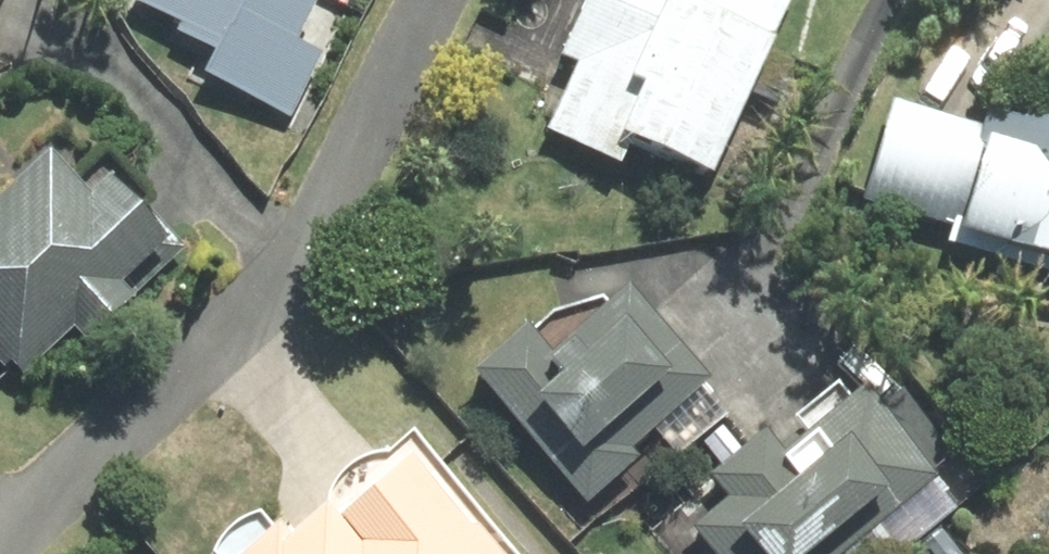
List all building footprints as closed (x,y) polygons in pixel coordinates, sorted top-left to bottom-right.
[(129,14),(205,50),(191,79),(291,126),(325,55),(299,43),(319,0),(136,0),(129,14)] [(788,0),(584,0),(559,59),(575,66),(543,137),(618,169),(629,145),(710,180),(788,0)] [(856,214),(1048,265),(1048,111),(992,96),(985,125),(887,99),(856,214)] [(21,384),(73,334),(83,344),(188,243),(97,149),(77,168),(54,144),(0,196),(0,363),(21,384)] [(522,324),(467,372),(584,507),(640,459),(632,451),(710,384),(622,284),(545,351),(522,324)] [(995,477),(913,380),(879,408),(861,387),(847,398),(835,383),(769,438),(763,431),(707,477),(725,498),(688,528),(710,553),(839,553),(874,525),(898,553),(901,553),(995,477)] [(238,553),(497,553),(400,443),(291,537),(276,521),(238,553)]
